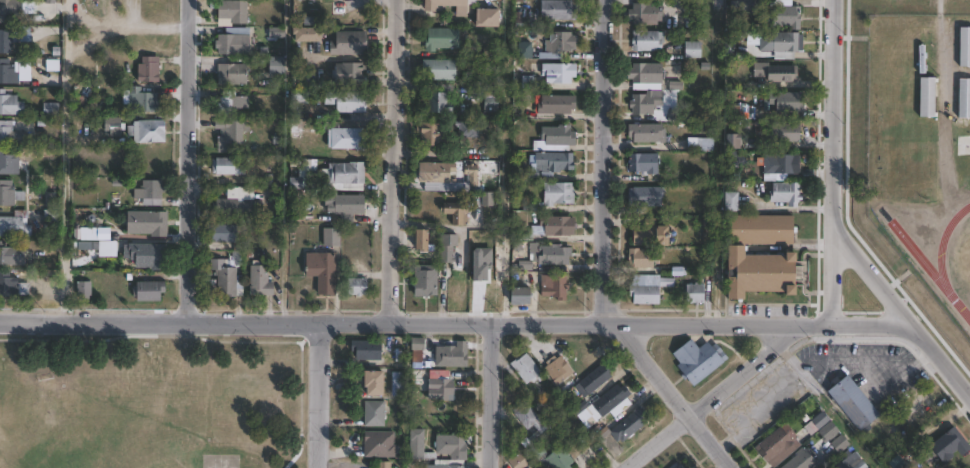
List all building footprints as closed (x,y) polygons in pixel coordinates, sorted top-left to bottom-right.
[(3,23),(0,23),(0,0),(19,0),(19,1),(30,1),(30,14),(23,13),(22,21),(14,21),(14,24),(3,24),(3,23)] [(245,1),(245,25),(228,24),(228,19),(214,18),(215,0),(245,1)] [(422,12),(422,0),(475,0),(475,5),(464,5),(464,7),(443,7),(443,11),(437,11),(438,7),(434,7),(434,13),(422,12)] [(574,5),(574,21),(550,20),(550,23),(539,23),(539,0),(569,1),(569,5),(574,5)] [(737,11),(738,0),(765,0),(765,12),(737,11)] [(344,16),(329,16),(329,2),(344,2),(344,16)] [(659,4),(659,22),(654,22),(654,26),(631,25),(631,21),(626,21),(626,10),(631,10),(631,4),(659,4)] [(799,7),(799,30),(788,30),(789,27),(771,26),(771,25),(762,25),(762,15),(772,15),(772,6),(799,7)] [(495,10),(494,28),(472,27),(472,22),(475,22),(476,10),(495,10)] [(246,28),(247,28),(247,55),(215,55),(215,49),(212,49),(212,41),(215,41),(215,35),(223,35),(223,28),(243,28),(243,27),(244,27),(244,26),(246,26),(246,28)] [(320,28),(320,35),(317,35),(317,43),(291,43),(291,35),(290,35),(289,35),(289,28),(290,28),(320,28)] [(958,28),(969,28),(969,67),(958,67),(958,28)] [(433,53),(422,52),(422,40),(425,40),(425,29),(457,29),(456,49),(433,49),(433,53)] [(8,54),(0,54),(0,30),(10,30),(10,31),(16,31),(15,42),(8,42),(8,45),(10,45),(10,49),(8,49),(8,54)] [(640,31),(640,32),(656,32),(656,33),(662,33),(662,43),(659,43),(659,52),(631,52),(631,45),(629,45),(630,38),(632,38),(632,31),(640,31)] [(364,55),(326,56),(326,42),(333,41),(333,32),(364,32),(364,55)] [(573,36),(573,49),(569,49),(569,52),(560,52),(560,60),(537,59),(537,53),(544,53),(544,41),(548,41),(548,32),(569,33),(569,36),(573,36)] [(801,35),(801,51),(797,51),(797,53),(793,53),(793,60),(773,60),(773,57),(771,57),(772,33),(797,33),(797,35),(801,35)] [(699,42),(699,59),(690,58),(690,59),(686,59),(686,58),(684,58),(684,42),(699,42)] [(158,56),(158,82),(136,81),(137,63),(140,63),(140,56),(158,56)] [(280,76),(266,76),(267,57),(280,57),(280,76)] [(2,84),(0,84),(0,59),(6,59),(6,64),(9,64),(22,65),(22,76),(15,76),(15,83),(12,83),(12,85),(10,85),(10,83),(7,83),(7,85),(2,85),(2,84)] [(453,61),(453,81),(424,80),(424,74),(419,74),(419,60),(453,61)] [(682,77),(665,77),(665,60),(682,60),(682,77)] [(359,63),(359,78),(365,78),(365,83),(360,83),(360,86),(332,86),(332,64),(339,64),(339,63),(359,63)] [(540,63),(540,64),(574,64),(573,78),(569,78),(569,84),(543,84),(543,77),(539,77),(539,72),(530,72),(530,63),(540,63)] [(659,64),(659,71),(664,71),(663,83),(659,82),(659,91),(631,91),(631,85),(630,85),(630,80),(625,80),(625,68),(630,68),(630,63),(659,64)] [(767,63),(767,66),(796,67),(796,83),(787,83),(780,83),(780,82),(768,83),(768,86),(749,86),(749,77),(752,77),(752,63),(767,63)] [(244,86),(215,85),(215,64),(244,65),(244,86)] [(935,117),(919,117),(919,76),(935,76),(935,117)] [(958,77),(969,78),(969,120),(957,120),(958,77)] [(139,86),(139,92),(155,92),(155,102),(157,102),(157,111),(134,111),(134,106),(127,106),(127,104),(121,104),(121,90),(128,90),(128,86),(139,86)] [(4,115),(0,115),(0,89),(3,89),(3,95),(15,95),(15,102),(22,102),(21,115),(5,114),(5,115),(4,115)] [(235,115),(215,115),(215,103),(218,103),(218,97),(221,97),(221,91),(235,91),(235,115)] [(484,111),(497,111),(497,91),(484,91),(484,111)] [(361,93),(361,101),(363,101),(363,114),(333,113),(333,106),(321,106),(321,92),(361,93)] [(660,95),(660,107),(651,107),(651,116),(630,116),(630,109),(627,109),(627,102),(630,102),(630,95),(644,95),(644,92),(651,92),(651,95),(660,95)] [(801,93),(802,119),(773,119),(773,105),(767,105),(766,93),(801,93)] [(443,94),(443,103),(448,103),(448,114),(423,114),(422,94),(443,94)] [(573,97),(573,110),(568,110),(568,115),(533,115),(533,96),(573,97)] [(61,117),(46,117),(46,103),(61,103),(61,117)] [(119,119),(119,124),(122,124),(122,132),(104,131),(104,119),(119,119)] [(164,120),(164,142),(133,142),(133,136),(125,136),(125,125),(132,125),(132,121),(137,121),(137,120),(164,120)] [(10,144),(0,144),(0,121),(10,121),(10,131),(22,131),(22,144),(10,144)] [(248,122),(248,132),(240,132),(240,153),(215,153),(215,146),(214,146),(214,137),(218,137),(218,130),(213,130),(213,121),(241,121),(241,122),(248,122)] [(474,122),(475,139),(454,139),(454,127),(451,127),(451,122),(474,122)] [(337,123),(336,129),(361,129),(361,139),(364,139),(364,152),(353,152),(353,150),(328,149),(327,131),(321,131),(321,123),(337,123)] [(445,124),(444,145),(435,145),(435,148),(417,147),(418,133),(414,133),(414,125),(421,125),(421,124),(445,124)] [(797,143),(768,142),(768,124),(797,124),(797,143)] [(659,125),(659,129),(663,129),(663,137),(660,137),(660,143),(630,143),(630,137),(626,137),(626,125),(659,125)] [(568,126),(568,132),(573,132),(573,147),(567,147),(567,151),(545,151),(545,146),(543,146),(543,141),(539,141),(539,127),(556,128),(556,126),(568,126)] [(738,135),(737,150),(723,150),(723,139),(723,135),(738,135)] [(687,150),(712,150),(712,138),(687,138),(687,150)] [(16,175),(0,174),(0,149),(6,149),(6,155),(16,155),(16,175)] [(572,154),(571,171),(558,171),(558,173),(552,173),(552,182),(539,182),(539,172),(537,172),(537,178),(520,178),(520,169),(533,169),(533,152),(543,152),(543,153),(572,154)] [(642,152),(642,154),(657,154),(657,173),(644,173),(644,170),(627,171),(627,152),(642,152)] [(744,156),(744,165),(733,164),(733,163),(725,163),(725,152),(735,152),(735,156),(744,156)] [(796,155),(796,157),(798,157),(798,172),(796,172),(796,173),(762,173),(762,156),(796,155)] [(233,159),(233,160),(237,160),(237,165),(243,165),(243,175),(212,176),(212,174),(210,174),(210,159),(233,159)] [(316,174),(309,174),(305,174),(305,182),(301,182),(301,190),(289,190),(289,178),(297,178),(298,159),(316,160),(316,174)] [(454,162),(454,171),(446,171),(446,174),(454,174),(453,182),(415,181),(416,161),(454,162)] [(361,185),(361,191),(332,191),(332,185),(326,185),(326,164),(346,164),(346,163),(362,163),(362,185),(361,185)] [(479,169),(478,185),(468,185),(468,183),(463,183),(464,174),(461,174),(461,172),(461,168),(479,169)] [(12,206),(0,206),(0,180),(9,180),(9,183),(10,183),(10,185),(9,185),(9,186),(12,186),(12,191),(22,191),(21,201),(12,200),(12,206)] [(160,181),(159,206),(141,205),(141,199),(132,198),(133,189),(138,189),(138,185),(140,185),(140,180),(160,181)] [(798,181),(798,193),(800,193),(800,199),(797,199),(797,201),(796,201),(796,206),(787,206),(787,201),(768,201),(768,195),(770,195),(770,181),(798,181)] [(543,211),(521,211),(521,203),(540,203),(540,184),(571,184),(572,205),(543,205),(543,211)] [(659,205),(626,206),(626,187),(631,187),(631,186),(661,186),(661,197),(659,197),(659,205)] [(738,193),(738,198),(736,198),(735,209),(734,209),(734,211),(725,211),(725,209),(723,209),(722,209),(722,190),(723,190),(736,191),(736,193),(738,193)] [(491,204),(491,193),(482,192),(482,204),(491,204)] [(334,193),(334,196),(362,196),(363,215),(351,216),(351,224),(337,224),(337,216),(331,216),(331,214),(323,214),(323,207),(321,207),(321,193),(334,193)] [(235,200),(235,201),(250,201),(250,214),(219,214),(219,215),(218,215),(218,214),(212,214),(212,210),(209,210),(209,203),(212,203),(212,200),(235,200)] [(466,203),(465,224),(449,223),(449,213),(439,213),(439,210),(437,210),(438,202),(466,203)] [(8,237),(0,237),(0,217),(11,217),(11,211),(24,211),(24,219),(23,226),(27,226),(27,237),(10,237),(10,238),(8,238),(8,237)] [(166,211),(166,237),(150,237),(150,234),(126,234),(126,211),(166,211)] [(741,243),(741,253),(779,253),(779,249),(789,249),(789,260),(808,260),(808,286),(789,286),(789,292),(779,292),(779,290),(741,290),(741,302),(736,302),(736,299),(724,299),(725,244),(727,244),(727,214),(791,215),(791,237),(781,237),(781,243),(741,243)] [(568,215),(568,216),(572,216),(573,223),(577,223),(577,230),(572,230),(572,234),(568,234),(568,235),(543,235),(543,234),(539,234),(539,215),(568,215)] [(652,221),(652,224),(663,224),(663,244),(654,244),(654,245),(631,245),(631,224),(642,224),(642,221),(652,221)] [(235,226),(235,243),(209,243),(209,235),(206,235),(206,225),(235,226)] [(426,228),(425,251),(416,250),(416,248),(412,248),(413,228),(426,228)] [(338,246),(321,246),(321,229),(338,229),(338,246)] [(438,244),(438,234),(458,234),(458,244),(438,244)] [(21,265),(0,265),(0,241),(2,241),(2,247),(22,248),(22,252),(28,252),(28,259),(21,259),(21,265)] [(114,241),(114,250),(118,250),(118,256),(114,256),(114,257),(100,257),(100,248),(83,248),(83,242),(114,241)] [(560,243),(560,246),(569,246),(569,255),(567,255),(567,264),(554,263),(554,265),(545,265),(545,263),(540,263),(540,252),(537,251),(537,245),(550,245),(550,243),(560,243)] [(165,244),(165,268),(134,268),(134,254),(132,254),(132,250),(127,250),(127,244),(165,244)] [(438,244),(451,244),(451,257),(453,257),(453,261),(450,261),(450,262),(438,262),(438,244)] [(654,249),(654,259),(651,259),(651,267),(626,267),(627,260),(624,260),(624,254),(627,254),(627,247),(637,248),(637,249),(654,249)] [(242,252),(241,297),(233,297),(233,298),(214,298),(214,292),(201,292),(201,283),(204,280),(214,280),(214,277),(213,277),(213,272),(207,272),(207,260),(223,260),(223,268),(225,268),(225,261),(227,261),(227,256),(231,256),(231,252),(242,252)] [(334,253),(333,295),(322,295),(322,293),(314,293),(315,276),(302,275),(302,252),(334,253)] [(436,265),(435,297),(412,296),(412,264),(436,265)] [(273,283),(272,298),(247,296),(248,266),(266,267),(266,283),(273,283)] [(10,297),(0,297),(0,272),(6,272),(6,278),(15,278),(15,283),(27,283),(27,295),(15,295),(15,296),(10,295),(10,297)] [(544,274),(544,275),(564,275),(564,282),(573,282),(573,284),(575,285),(575,287),(573,287),(573,291),(565,290),(565,300),(556,300),(556,297),(550,297),(550,295),(540,295),(540,274),(544,274)] [(655,274),(655,285),(657,285),(657,303),(630,303),(630,296),(627,296),(627,285),(639,285),(639,274),(655,274)] [(710,275),(710,299),(709,299),(709,300),(707,300),(707,299),(706,299),(706,300),(705,300),(705,299),(702,299),(702,303),(696,303),(696,304),(693,304),(693,302),(684,302),(685,284),(693,284),(693,282),(696,282),(696,284),(698,284),(698,282),(701,283),(701,277),(704,277),(704,275),(710,275)] [(365,278),(365,294),(359,294),(359,295),(354,295),(354,294),(346,294),(347,277),(365,278)] [(160,280),(159,301),(136,301),(136,297),(131,297),(131,286),(135,286),(135,281),(145,281),(145,280),(160,280)] [(94,296),(79,296),(79,282),(94,282),(94,296)] [(528,286),(528,303),(509,303),(510,286),(528,286)] [(423,337),(423,350),(421,350),(421,368),(410,368),(411,337),(423,337)] [(689,338),(697,347),(705,341),(709,346),(714,342),(722,351),(717,355),(721,361),(692,385),(675,365),(678,362),(670,353),(689,338)] [(379,340),(379,360),(353,360),(353,350),(349,350),(349,340),(379,340)] [(465,340),(465,366),(433,366),(433,346),(442,346),(442,345),(453,345),(453,346),(454,346),(454,340),(465,340)] [(524,352),(543,377),(537,382),(533,377),(524,384),(508,362),(514,358),(515,359),(524,352)] [(559,355),(571,372),(554,384),(542,367),(546,365),(543,361),(553,355),(555,358),(559,355)] [(610,377),(587,395),(586,394),(582,398),(572,386),(577,382),(603,360),(611,370),(607,373),(610,377)] [(371,370),(380,370),(379,395),(362,394),(362,386),(360,386),(360,370),(364,370),(364,369),(371,369),(371,370)] [(448,378),(448,380),(452,380),(452,395),(447,395),(447,400),(434,400),(434,398),(425,398),(425,378),(427,378),(427,369),(448,370),(448,378)] [(404,395),(404,371),(391,371),(391,395),(404,395)] [(858,431),(825,391),(826,390),(846,374),(879,414),(858,431)] [(615,383),(618,387),(622,384),(629,393),(625,397),(630,404),(613,418),(608,411),(600,417),(599,416),(594,420),(585,409),(591,405),(590,404),(615,383)] [(383,426),(362,426),(362,400),(383,401),(383,426)] [(522,400),(524,403),(525,402),(548,431),(542,436),(542,437),(530,447),(528,444),(523,447),(519,442),(525,438),(527,440),(537,433),(531,424),(525,429),(512,413),(517,409),(515,406),(522,400)] [(645,422),(627,437),(623,432),(617,437),(610,429),(609,430),(605,425),(615,417),(618,422),(639,405),(648,416),(643,419),(645,422)] [(828,419),(810,435),(802,427),(821,411),(828,419)] [(838,431),(826,442),(817,431),(829,421),(838,431)] [(800,444),(772,467),(758,452),(761,450),(757,445),(783,422),(797,437),(795,439),(800,444)] [(969,447),(960,455),(956,450),(951,453),(952,455),(942,463),(928,445),(952,425),(969,447)] [(423,429),(423,452),(433,452),(433,447),(432,447),(432,441),(433,441),(433,434),(464,434),(464,459),(447,459),(447,453),(435,453),(435,459),(409,459),(409,429),(423,429)] [(848,444),(838,453),(829,443),(839,433),(848,444)] [(567,465),(569,467),(549,467),(547,465),(543,467),(528,449),(537,442),(547,455),(560,445),(572,461),(567,465)] [(816,463),(810,467),(777,467),(795,453),(794,452),(802,446),(816,463)] [(527,464),(522,467),(511,467),(507,462),(519,453),(527,464)] [(859,458),(868,467),(846,467),(859,458)] [(464,465),(464,467),(422,467),(422,464),(431,464),(431,459),(462,460),(462,465),(464,465)]
